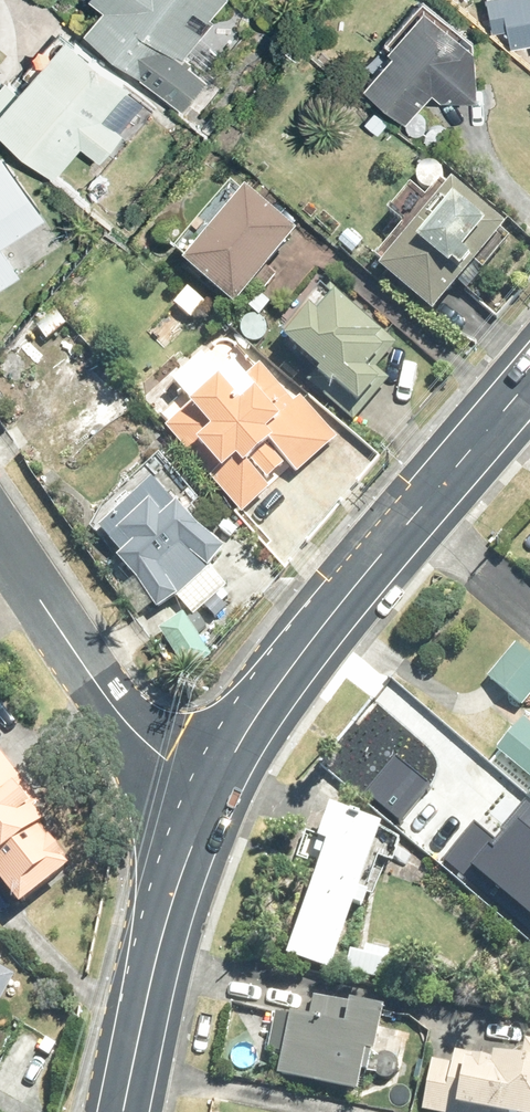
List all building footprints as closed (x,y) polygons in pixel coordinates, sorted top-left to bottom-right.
[(76,15),(179,103),(204,74),(178,51),(209,13),(205,9),(213,0),(89,0),(76,15)] [(357,73),(399,108),(424,77),(435,86),(472,83),(468,34),(427,0),(409,0),(380,35),(385,39),(357,73)] [(488,23),(502,20),(506,38),(529,33),(529,0),(483,0),(488,23)] [(0,90),(0,126),(48,167),(75,136),(95,152),(118,125),(97,108),(123,77),(58,22),(0,90)] [(362,118),(374,128),(383,118),(371,107),(362,118)] [(39,206),(0,151),(0,233),(39,206)] [(228,167),(220,176),(234,188),(237,185),(238,187),(244,180),(228,167)] [(445,178),(372,264),(427,310),(499,223),(445,178)] [(288,229),(238,187),(237,185),(234,188),(193,236),(186,230),(171,248),(177,254),(174,259),(228,303),(248,278),(260,288),(271,274),(259,265),(288,229)] [(15,266),(0,244),(0,277),(15,266)] [(276,335),(313,366),(302,380),(351,420),(386,378),(371,367),(392,342),(327,289),(309,311),(301,305),(276,335)] [(256,292),(244,305),(256,315),(267,301),(256,292)] [(30,304),(39,310),(44,301),(36,296),(30,304)] [(29,323),(43,339),(63,322),(50,307),(29,323)] [(193,446),(214,469),(207,475),(239,512),(266,487),(245,465),(248,461),(262,478),(282,460),(293,472),(333,436),(297,395),(289,402),(256,364),(238,380),(227,370),(217,380),(213,375),(160,426),(184,453),(193,446)] [(116,551),(111,555),(130,575),(152,607),(170,594),(172,597),(206,566),(203,563),(218,546),(194,523),(172,502),(169,504),(159,492),(168,485),(156,471),(148,478),(146,477),(93,526),(116,551)] [(207,655),(179,612),(155,628),(158,632),(148,640),(173,673),(180,667),(182,671),(207,655)] [(489,674),(523,702),(529,693),(529,652),(517,641),(489,674)] [(524,715),(498,748),(529,773),(529,720),(524,715)] [(46,818),(37,805),(43,800),(0,747),(0,872),(21,900),(71,861),(41,822),(46,818)] [(364,788),(400,819),(432,782),(396,751),(364,788)] [(323,848),(287,950),(332,965),(355,899),(366,903),(372,887),(361,883),(384,815),(331,797),(319,831),(323,833),(318,846),(323,848)] [(443,857),(466,876),(474,867),(529,912),(529,805),(525,802),(494,840),(472,822),(443,857)] [(351,948),(347,967),(384,975),(389,947),(366,943),(365,950),(351,948)] [(17,972),(0,963),(0,1001),(17,972)] [(280,1071),(359,1087),(369,1046),(375,1048),(385,1002),(353,996),(351,1004),(317,998),(314,1014),(292,1010),(292,1014),(280,1012),(273,1048),(284,1051),(280,1071)] [(421,1109),(434,1111),(451,1111),(454,1098),(517,1111),(529,1111),(529,1034),(525,1033),(521,1050),(493,1043),(491,1050),(475,1046),(473,1052),(455,1048),(452,1061),(433,1057),(421,1109)]
